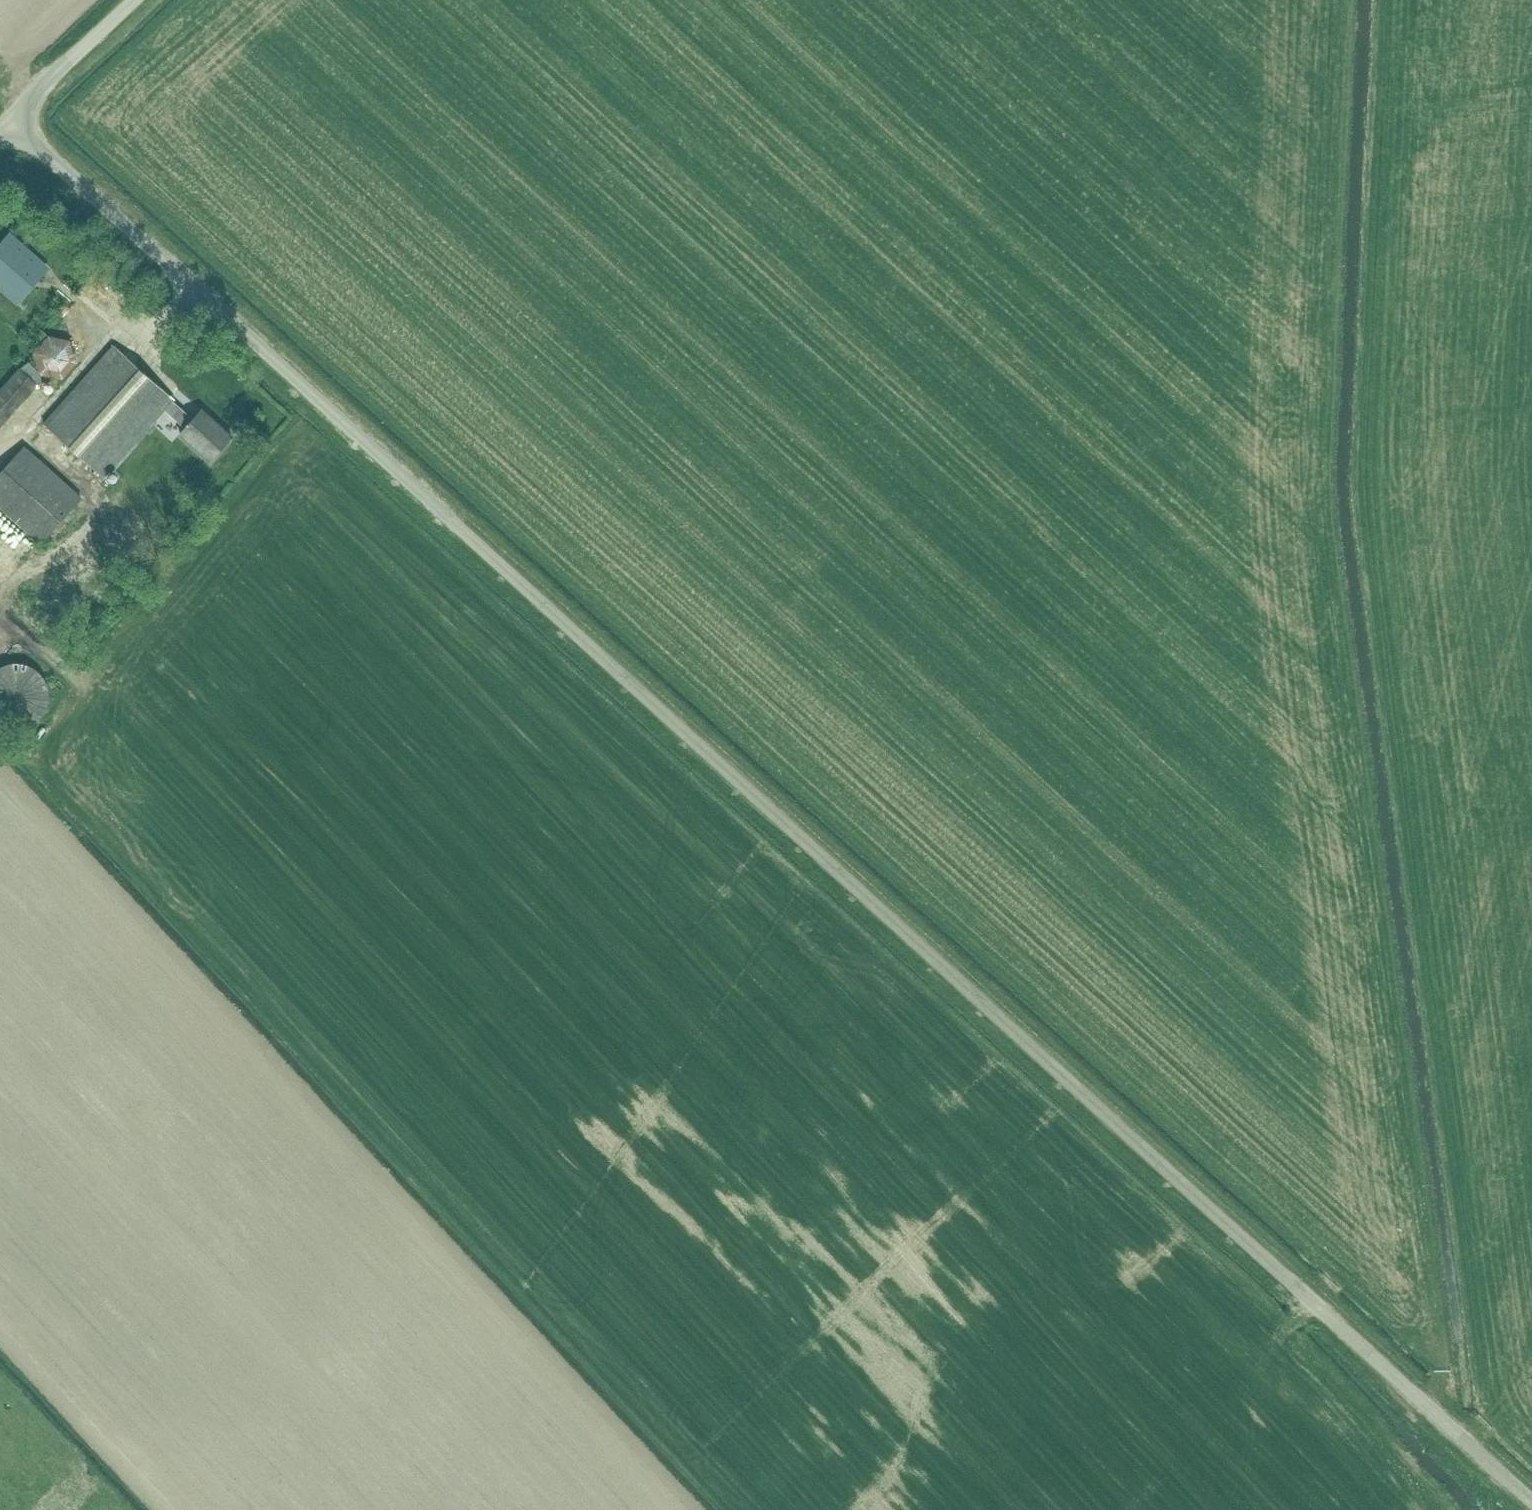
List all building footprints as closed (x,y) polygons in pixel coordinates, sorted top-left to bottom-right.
[(44,268),(10,238),(0,248),(0,283),(17,298),(44,268)] [(74,339),(47,349),(53,364),(79,354),(74,339)] [(172,400),(174,398),(114,345),(44,424),(104,477),(164,409),(185,428),(180,433),(210,460),(231,436),(201,409),(193,419),(172,400)] [(0,388),(0,428),(39,385),(19,367),(0,388)] [(40,542),(81,497),(24,446),(0,472),(0,506),(40,542)]
